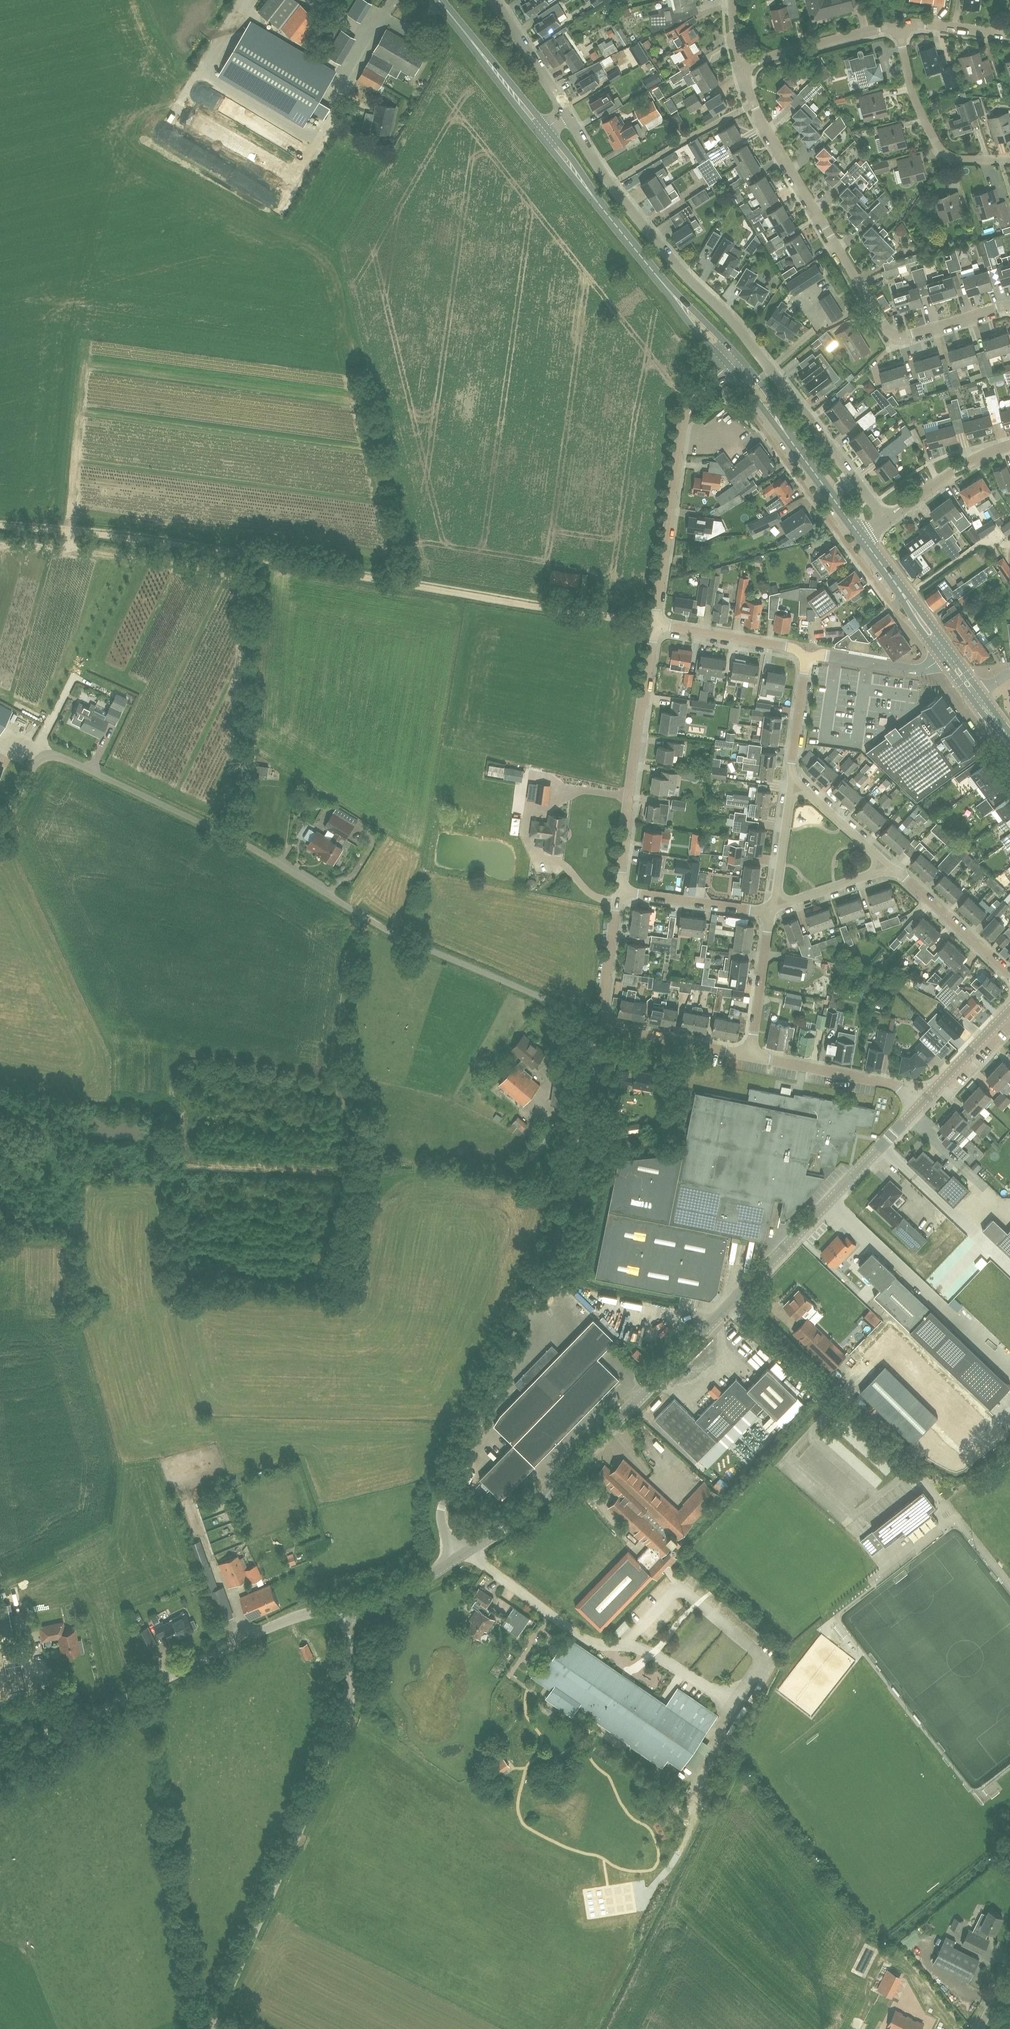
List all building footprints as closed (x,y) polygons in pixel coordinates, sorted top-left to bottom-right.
[(259,11),(278,27),(298,2),(295,0),(268,0),(259,11)] [(366,0),(358,0),(349,15),(360,22),(372,4),(366,0)] [(527,2),(523,4),(522,4),(523,6),(522,7),(526,13),(527,12),(530,16),(531,16),(530,15),(550,3),(548,0),(529,0),(527,2)] [(696,0),(668,0),(669,8),(659,10),(660,14),(654,15),(658,30),(668,26),(667,22),(686,17),(685,10),(695,8),(698,7),(697,2),(696,0)] [(784,7),(772,10),(777,29),(792,25),(790,18),(789,12),(798,9),(796,0),(785,0),(787,6),(784,7)] [(854,10),(852,0),(828,0),(824,1),(824,0),(807,0),(813,21),(854,10)] [(980,0),(964,0),(963,7),(979,10),(980,0)] [(543,35),(561,24),(557,18),(565,13),(558,2),(546,10),(549,15),(536,24),(535,24),(536,26),(535,27),(539,33),(540,32),(543,36),(543,35)] [(320,21),(301,5),(282,29),(301,45),(320,21)] [(312,111),(324,119),(331,108),(318,101),(336,72),(251,22),(220,75),(304,125),(312,111)] [(624,47),(629,43),(617,23),(612,26),(615,31),(624,47)] [(694,41),(699,38),(692,26),(687,28),(684,23),(666,34),(670,40),(673,38),(680,49),(694,41)] [(584,65),(564,33),(563,33),(569,29),(567,26),(552,35),(553,37),(540,45),(554,67),(565,59),(574,72),(584,65)] [(414,76),(427,52),(387,29),(357,81),(377,93),(394,64),(414,76)] [(617,50),(610,39),(604,42),(603,40),(596,44),(602,57),(617,50)] [(647,50),(653,46),(648,39),(642,43),(647,50)] [(701,52),(694,41),(680,49),(675,52),(681,63),(678,65),(681,70),(682,71),(700,61),(696,55),(701,52)] [(638,43),(629,48),(633,54),(642,48),(638,43)] [(947,89),(959,85),(953,65),(948,67),(943,54),(937,56),(934,46),(921,50),(928,73),(941,69),(947,89)] [(644,47),(637,51),(641,58),(648,54),(644,47)] [(326,56),(338,63),(343,56),(330,48),(326,56)] [(869,82),(884,78),(880,63),(876,64),(873,52),(865,54),(864,51),(864,50),(863,50),(862,49),(861,49),(860,49),(860,50),(859,50),(859,51),(859,52),(859,53),(859,56),(845,59),(847,68),(855,66),(860,88),(870,85),(869,82)] [(987,81),(994,79),(988,59),(982,61),(979,52),(959,58),(966,81),(985,75),(987,81)] [(580,80),(575,83),(581,94),(587,90),(588,91),(593,88),(592,87),(600,82),(594,73),(603,67),(599,61),(575,72),(580,80)] [(698,82),(713,73),(707,63),(692,72),(687,75),(689,79),(695,76),(698,82)] [(823,81),(831,76),(824,65),(816,70),(823,81)] [(618,69),(608,76),(612,82),(622,76),(618,69)] [(686,77),(682,71),(681,70),(670,77),(674,84),(686,77)] [(713,73),(698,82),(704,92),(719,83),(713,73)] [(785,107),(790,103),(798,95),(790,87),(794,86),(797,83),(795,75),(784,78),(785,83),(777,91),(781,95),(777,99),(785,107)] [(814,87),(805,96),(809,100),(818,91),(820,93),(825,88),(820,81),(814,86),(814,87)] [(814,87),(814,86),(809,82),(800,91),(805,96),(814,87)] [(658,100),(665,96),(659,86),(652,90),(658,100)] [(594,109),(597,113),(607,107),(610,113),(624,105),(619,96),(614,99),(609,92),(601,97),(600,96),(595,98),(596,100),(591,103),(591,104),(590,105),(593,110),(594,109)] [(687,106),(688,107),(689,106),(700,100),(696,93),(684,100),(687,106)] [(716,112),(727,105),(720,93),(706,102),(712,112),(704,118),(707,124),(719,117),(716,112)] [(873,94),(859,97),(861,106),(864,118),(865,119),(888,113),(885,99),(875,101),(873,94)] [(979,120),(972,100),(971,98),(956,103),(960,117),(950,120),(955,136),(974,130),(972,123),(979,120)] [(974,100),(975,104),(974,104),(978,116),(985,114),(981,102),(979,98),(974,100)] [(646,124),(652,121),(655,126),(665,121),(653,100),(635,110),(643,125),(646,124)] [(700,100),(689,106),(688,107),(691,112),(703,105),(700,100)] [(802,131),(817,116),(816,115),(817,115),(805,103),(792,115),(796,119),(792,123),(801,131),(802,131)] [(390,135),(396,108),(377,104),(372,130),(390,135)] [(1009,139),(1009,121),(1008,113),(989,119),(996,143),(1009,139)] [(829,136),(844,120),(840,115),(824,131),(829,136)] [(610,139),(633,126),(630,121),(625,125),(620,116),(616,118),(615,116),(603,123),(605,127),(604,128),(606,132),(608,131),(611,137),(610,138),(610,139)] [(817,116),(802,131),(805,134),(801,138),(809,146),(822,134),(818,130),(820,127),(818,125),(822,121),(817,116)] [(844,120),(829,136),(833,140),(847,126),(844,120)] [(726,145),(741,136),(734,124),(719,134),(726,145)] [(633,126),(610,139),(615,148),(617,147),(632,139),(632,138),(638,135),(633,126)] [(904,132),(895,134),(893,126),(878,129),(880,138),(876,139),(879,152),(907,145),(904,132)] [(712,160),(730,149),(724,152),(720,145),(707,153),(712,160)] [(740,165),(754,157),(747,146),(733,154),(740,165)] [(824,171),(825,171),(833,162),(836,159),(824,147),(816,155),(820,159),(816,163),(824,171)] [(730,149),(712,160),(715,165),(733,154),(730,149)] [(666,166),(679,158),(675,151),(662,159),(666,166)] [(746,176),(761,168),(761,167),(762,166),(758,160),(757,161),(754,157),(740,165),(746,176)] [(710,158),(697,166),(703,176),(716,168),(710,158)] [(911,158),(897,161),(899,170),(903,182),(903,183),(926,177),(922,163),(913,165),(911,158)] [(891,167),(888,159),(874,163),(876,171),(891,167)] [(861,166),(852,175),(856,179),(870,165),(866,160),(861,166)] [(847,171),(852,175),(861,166),(857,161),(847,171)] [(833,162),(825,171),(828,174),(824,178),(833,186),(841,178),(837,174),(841,170),(833,162)] [(649,197),(665,187),(660,181),(667,176),(663,170),(657,175),(656,175),(641,184),(649,197)] [(731,192),(739,186),(747,181),(743,175),(738,179),(727,186),(731,192)] [(757,196),(774,186),(771,180),(769,182),(765,176),(746,188),(749,193),(753,190),(757,196)] [(739,186),(731,192),(734,196),(738,202),(744,198),(740,193),(742,192),(739,186)] [(774,186),(757,196),(763,207),(779,198),(775,192),(777,191),(774,186)] [(849,210),(860,199),(860,198),(864,195),(856,187),(852,190),(848,186),(840,194),(844,198),(840,202),(848,211),(849,210)] [(665,187),(649,197),(657,209),(672,199),(679,194),(675,189),(668,193),(665,187)] [(698,193),(704,201),(710,197),(705,188),(698,193)] [(1007,210),(1004,201),(1000,203),(995,189),(974,195),(981,219),(998,213),(1002,226),(1009,224),(1009,221),(1007,210)] [(951,203),(948,195),(935,199),(942,222),(964,215),(959,201),(951,203)] [(869,214),(865,209),(868,206),(860,199),(849,210),(852,214),(848,218),(857,226),(869,214)] [(881,210),(885,206),(880,201),(871,210),(876,215),(881,210)] [(679,212),(684,218),(688,216),(694,212),(689,205),(679,212)] [(786,210),(783,205),(768,213),(775,225),(792,215),(788,209),(786,210)] [(764,212),(763,210),(761,206),(745,215),(749,221),(764,212)] [(888,209),(885,206),(881,210),(876,215),(880,219),(889,210),(888,209)] [(764,212),(749,221),(752,226),(767,217),(764,212)] [(792,215),(775,225),(781,236),(796,227),(792,221),(794,220),(792,215)] [(688,223),(687,224),(678,230),(673,233),(673,234),(677,239),(675,240),(680,249),(688,244),(687,242),(696,236),(693,230),(700,225),(696,219),(692,222),(689,224),(688,223)] [(894,231),(899,239),(909,233),(904,225),(894,231)] [(872,250),(872,249),(884,238),(888,234),(883,229),(879,234),(872,226),(864,234),(867,238),(863,242),(872,250)] [(714,230),(706,243),(713,248),(721,235),(714,230)] [(809,244),(805,238),(802,233),(785,242),(792,254),(809,244)] [(763,244),(767,250),(781,241),(778,235),(763,244)] [(734,244),(725,238),(711,260),(718,264),(715,268),(719,270),(718,272),(725,276),(726,274),(728,276),(729,274),(735,277),(740,271),(733,267),(735,265),(736,266),(740,259),(729,253),(734,244)] [(884,238),(872,249),(876,253),(872,257),(881,265),(893,253),(887,247),(890,244),(884,238)] [(986,243),(990,257),(1000,254),(995,238),(985,241),(986,243)] [(781,241),(767,250),(769,254),(784,246),(781,241)] [(985,267),(992,265),(990,257),(986,243),(979,245),(985,267)] [(809,244),(792,254),(798,265),(813,256),(810,250),(812,249),(809,244)] [(950,251),(956,271),(962,269),(956,249),(950,251)] [(949,273),(956,271),(950,251),(949,251),(952,259),(946,261),(949,273)] [(898,267),(914,262),(914,261),(925,258),(922,252),(896,260),(896,259),(883,263),(885,270),(898,267)] [(784,267),(793,261),(790,256),(781,262),(784,267)] [(1009,282),(1009,262),(1008,256),(1002,258),(1005,265),(998,267),(1004,286),(1009,285),(1008,282),(1009,282)] [(816,265),(787,283),(794,295),(823,277),(816,265)] [(785,279),(798,271),(794,266),(782,274),(785,279)] [(900,273),(898,267),(885,270),(882,271),(884,278),(900,273)] [(924,267),(918,269),(923,284),(926,295),(931,294),(933,303),(939,301),(946,299),(939,275),(932,276),(934,281),(928,283),(927,280),(928,279),(924,267)] [(974,293),(981,291),(976,274),(974,268),(973,268),(973,267),(961,271),(963,278),(964,277),(969,297),(975,295),(974,293)] [(988,270),(980,272),(979,267),(974,268),(976,274),(981,291),(988,289),(989,291),(994,289),(988,270)] [(746,269),(736,286),(742,290),(738,295),(747,300),(746,301),(754,306),(758,300),(762,302),(768,291),(752,282),(756,275),(746,269)] [(918,269),(911,271),(915,283),(916,283),(917,285),(918,285),(923,284),(918,269)] [(944,273),(939,275),(946,299),(958,295),(956,289),(953,276),(945,278),(944,273)] [(899,292),(893,294),(899,313),(904,312),(904,309),(911,307),(904,284),(903,281),(898,282),(897,284),(899,292)] [(904,284),(911,307),(917,305),(918,308),(924,306),(921,296),(918,286),(911,289),(909,283),(904,284)] [(833,321),(843,314),(830,294),(820,300),(833,321)] [(887,299),(881,303),(885,309),(891,306),(887,299)] [(778,307),(767,323),(779,331),(777,333),(785,338),(786,336),(790,339),(801,323),(784,311),(788,306),(783,302),(779,308),(778,307)] [(856,359),(870,350),(858,329),(854,332),(851,326),(836,335),(841,343),(845,340),(856,359)] [(827,348),(836,340),(827,331),(818,338),(827,348)] [(1001,353),(1009,350),(1009,339),(1008,332),(1002,334),(1001,332),(995,334),(1001,353)] [(988,357),(1001,353),(995,334),(989,336),(990,338),(983,340),(986,350),(988,356),(988,357)] [(822,342),(818,338),(811,344),(815,348),(822,342)] [(983,357),(979,359),(974,343),(967,345),(967,343),(961,344),(966,364),(977,360),(983,379),(989,377),(985,363),(983,357)] [(954,367),(966,364),(961,344),(955,346),(955,348),(949,350),(954,367)] [(932,374),(945,370),(939,351),(926,355),(932,374)] [(824,370),(824,369),(813,354),(800,363),(803,368),(799,371),(807,382),(824,370)] [(932,374),(926,355),(920,357),(921,358),(914,360),(920,379),(921,380),(916,382),(921,398),(926,396),(923,383),(927,382),(925,376),(932,374)] [(985,363),(989,377),(995,375),(990,361),(985,363)] [(892,365),(897,384),(910,380),(905,364),(899,366),(898,363),(892,365)] [(897,384),(892,365),(880,369),(885,388),(897,384)] [(950,371),(955,388),(961,386),(956,369),(950,371)] [(806,383),(814,394),(819,390),(823,395),(835,385),(824,370),(807,382),(806,383)] [(949,390),(955,388),(950,371),(944,373),(949,390)] [(976,380),(967,383),(970,391),(978,388),(976,380)] [(850,381),(837,393),(841,398),(849,391),(851,392),(856,388),(850,381)] [(921,398),(916,382),(910,384),(915,399),(921,398)] [(872,383),(865,388),(870,394),(876,389),(872,383)] [(994,388),(989,389),(991,395),(995,410),(1000,409),(996,394),(994,388)] [(887,399),(893,406),(899,405),(893,395),(887,399)] [(995,410),(991,395),(985,397),(988,408),(989,411),(995,410)] [(957,420),(963,418),(961,410),(958,399),(952,400),(953,403),(957,420)] [(1009,426),(1009,399),(1005,400),(1008,410),(1001,412),(1005,427),(1009,426)] [(835,421),(855,406),(851,401),(844,406),(840,400),(832,406),(831,405),(824,410),(829,417),(831,416),(835,421)] [(957,420),(953,403),(947,404),(952,421),(957,420)] [(859,412),(855,406),(835,421),(844,432),(857,422),(853,417),(859,412)] [(974,407),(981,434),(995,430),(993,424),(990,415),(989,415),(984,416),(982,409),(981,406),(974,408),(974,407)] [(968,437),(981,434),(974,407),(967,408),(970,420),(964,422),(966,431),(968,437)] [(861,426),(875,415),(871,410),(857,421),(861,426)] [(875,415),(861,426),(864,430),(878,419),(875,415)] [(938,421),(940,428),(944,444),(957,440),(956,434),(953,424),(953,425),(946,426),(944,419),(938,421)] [(910,430),(912,435),(916,443),(922,440),(915,427),(910,430)] [(931,447),(944,444),(940,428),(926,431),(931,447)] [(871,442),(876,438),(872,433),(867,437),(863,431),(850,441),(859,452),(871,442)] [(884,449),(888,454),(901,443),(902,443),(904,441),(900,436),(884,449)] [(880,453),(875,447),(882,442),(878,437),(876,438),(871,442),(859,452),(867,463),(880,453)] [(900,460),(896,455),(905,448),(902,443),(888,454),(891,458),(890,459),(877,469),(885,480),(898,470),(894,464),(900,460)] [(741,492),(744,496),(758,486),(754,480),(750,482),(746,476),(751,472),(753,474),(760,469),(765,475),(777,467),(760,444),(749,453),(750,455),(735,466),(724,451),(716,458),(720,463),(729,475),(735,484),(741,491),(741,492)] [(996,470),(994,471),(1001,488),(1006,485),(1009,491),(1009,474),(1007,466),(1000,468),(1000,467),(995,468),(996,470)] [(704,472),(703,478),(696,477),(694,492),(709,494),(710,487),(719,488),(721,474),(704,472)] [(785,478),(782,481),(780,477),(773,483),(763,490),(767,496),(777,489),(782,496),(772,503),(777,510),(783,505),(784,505),(792,499),(789,494),(794,490),(789,483),(787,480),(785,478)] [(986,500),(983,496),(991,492),(982,477),(971,484),(986,509),(986,508),(994,521),(1000,516),(993,504),(992,505),(989,499),(986,500)] [(735,484),(726,490),(732,498),(741,492),(741,491),(735,484)] [(980,512),(986,509),(971,484),(960,491),(969,505),(974,502),(977,507),(980,512)] [(721,514),(736,504),(732,498),(717,508),(721,514)] [(940,505),(949,518),(954,514),(960,522),(965,518),(959,510),(950,498),(940,505)] [(945,520),(949,518),(940,505),(931,512),(940,524),(936,527),(945,539),(954,532),(945,520)] [(793,539),(814,526),(803,509),(782,522),(793,539)] [(777,510),(747,525),(752,535),(782,520),(777,510)] [(690,517),(688,530),(696,532),(695,539),(704,541),(719,534),(721,525),(713,524),(713,519),(698,517),(698,518),(690,517)] [(992,519),(976,529),(982,538),(994,529),(995,525),(992,519)] [(1009,532),(1009,521),(1002,527),(1007,535),(1009,532)] [(900,559),(905,565),(906,567),(913,576),(921,570),(928,565),(920,553),(921,553),(941,538),(935,528),(930,523),(920,530),(923,535),(912,543),(911,542),(906,546),(910,552),(900,559)] [(981,537),(978,534),(972,526),(965,531),(974,543),(981,537)] [(846,559),(845,558),(847,557),(846,553),(843,551),(841,552),(836,544),(832,547),(830,544),(823,550),(825,553),(820,556),(812,563),(822,577),(846,559)] [(994,565),(986,569),(989,575),(997,571),(994,565)] [(936,586),(937,587),(925,597),(926,598),(925,599),(927,602),(929,602),(934,609),(947,600),(946,599),(953,594),(957,600),(989,577),(984,569),(964,583),(959,587),(953,590),(945,579),(936,586)] [(862,594),(859,589),(866,584),(856,570),(845,578),(843,575),(829,586),(833,592),(842,586),(849,596),(850,596),(853,600),(855,600),(862,596),(862,594)] [(577,586),(579,575),(553,571),(551,581),(577,586)] [(721,575),(712,574),(710,588),(709,594),(707,603),(714,604),(713,610),(715,610),(714,619),(726,621),(729,604),(723,603),(724,596),(723,596),(723,593),(718,592),(719,586),(721,575)] [(746,600),(749,578),(740,576),(739,582),(740,582),(736,600),(734,616),(746,618),(745,624),(752,625),(753,627),(759,628),(760,623),(759,621),(762,602),(760,602),(759,600),(754,599),(753,601),(746,600)] [(677,596),(676,602),(675,603),(673,610),(675,612),(681,613),(683,611),(684,611),(684,613),(696,615),(698,603),(705,604),(709,578),(702,577),(698,599),(677,596)] [(816,587),(800,587),(799,615),(820,616),(821,617),(838,606),(823,585),(818,589),(816,587)] [(781,631),(782,630),(789,631),(791,616),(787,615),(788,610),(778,609),(780,597),(781,592),(770,594),(770,618),(776,619),(774,629),(775,629),(775,630),(775,631),(776,631),(776,632),(777,632),(778,633),(779,633),(780,632),(781,632),(781,631)] [(959,646),(975,635),(970,628),(972,626),(966,619),(965,620),(954,605),(947,610),(949,612),(945,614),(943,616),(943,620),(944,623),(955,638),(953,639),(959,646)] [(868,629),(874,638),(869,642),(868,652),(884,655),(885,646),(902,634),(903,634),(896,624),(897,623),(889,613),(868,629)] [(868,652),(869,642),(859,628),(849,635),(848,634),(836,643),(835,647),(868,652)] [(885,646),(884,655),(893,656),(894,657),(895,658),(905,651),(907,652),(910,652),(911,650),(910,647),(911,647),(902,634),(885,646)] [(975,635),(959,646),(964,653),(965,652),(970,659),(975,656),(978,657),(980,660),(989,654),(989,653),(995,648),(991,641),(984,646),(975,635)] [(690,665),(692,651),(679,648),(679,650),(674,650),(671,662),(683,664),(682,670),(688,671),(689,665),(690,665)] [(709,691),(714,657),(702,655),(699,671),(705,672),(704,680),(705,680),(704,690),(709,691)] [(716,681),(717,674),(724,675),(727,659),(714,657),(709,691),(714,692),(716,681)] [(730,676),(729,684),(738,686),(738,685),(743,686),(745,679),(747,662),(735,660),(732,676),(730,676)] [(747,662),(745,679),(750,679),(757,681),(760,664),(747,662)] [(692,686),(694,674),(686,672),(683,685),(692,686)] [(767,678),(763,677),(760,694),(767,695),(768,685),(784,688),(786,675),(769,672),(767,678)] [(101,737),(108,722),(115,725),(128,699),(116,693),(105,715),(79,703),(73,716),(74,716),(71,722),(81,726),(80,728),(101,737)] [(956,713),(942,693),(921,709),(925,714),(900,732),(897,727),(887,734),(888,735),(866,751),(917,801),(981,755),(977,749),(981,746),(962,721),(956,713)] [(976,698),(971,702),(982,715),(987,711),(976,698)] [(715,702),(693,699),(691,708),(714,711),(715,702)] [(684,724),(687,703),(674,701),(673,708),(675,708),(674,713),(663,712),(661,730),(676,732),(678,723),(684,724)] [(753,709),(769,711),(770,711),(771,704),(757,702),(756,709),(753,709)] [(0,704),(0,733),(12,711),(0,704)] [(768,715),(769,711),(753,709),(752,718),(764,720),(763,727),(780,730),(781,717),(768,715)] [(778,743),(780,730),(763,727),(762,736),(754,734),(753,740),(778,743)] [(727,732),(726,740),(734,741),(735,733),(727,732)] [(733,748),(734,741),(726,740),(716,739),(715,746),(733,748)] [(683,755),(685,743),(668,741),(667,747),(659,746),(657,759),(673,761),(674,754),(683,755)] [(836,748),(829,756),(828,755),(823,759),(819,755),(807,767),(817,776),(839,752),(836,748)] [(744,762),(775,767),(777,754),(763,752),(758,751),(757,758),(744,756),(744,762)] [(839,752),(817,776),(826,784),(837,772),(833,768),(837,764),(836,763),(843,755),(839,752)] [(845,770),(854,760),(850,756),(840,766),(845,770)] [(859,764),(854,760),(845,770),(849,774),(859,764)] [(862,769),(870,778),(879,771),(871,761),(862,769)] [(773,778),(775,767),(744,762),(743,769),(754,770),(753,775),(773,778)] [(980,785),(995,774),(987,763),(972,774),(975,778),(971,781),(970,783),(974,789),(980,785)] [(506,767),(504,777),(504,778),(522,781),(524,769),(506,766),(506,767)] [(720,767),(712,766),(711,777),(727,780),(728,768),(724,767),(720,767)] [(970,775),(966,769),(955,777),(959,782),(970,775)] [(697,772),(683,770),(682,777),(696,780),(697,772)] [(865,773),(861,770),(854,777),(853,776),(848,782),(843,777),(832,790),(842,798),(865,773)] [(676,786),(678,774),(663,771),(662,777),(654,776),(652,790),(668,792),(669,785),(676,786)] [(861,784),(868,776),(865,773),(842,798),(851,807),(862,795),(858,791),(863,785),(861,784)] [(995,774),(980,785),(988,796),(1003,785),(995,774)] [(536,802),(547,803),(549,785),(538,784),(538,785),(531,784),(529,800),(536,801),(536,802)] [(728,794),(727,798),(769,805),(771,792),(767,791),(758,790),(753,789),(752,797),(749,796),(734,794),(734,795),(728,794)] [(882,804),(889,796),(885,792),(878,800),(882,804)] [(893,799),(889,796),(882,804),(886,807),(893,799)] [(1009,815),(1009,797),(996,807),(1004,819),(1009,815)] [(768,816),(769,805),(727,798),(727,803),(750,807),(749,814),(768,816)] [(980,810),(990,803),(987,798),(976,805),(980,810)] [(686,810),(687,801),(672,799),(671,808),(686,810)] [(866,821),(877,809),(868,800),(857,812),(866,821)] [(658,820),(660,812),(668,813),(669,804),(660,803),(660,805),(650,804),(649,809),(647,808),(645,818),(658,820)] [(990,803),(980,810),(984,816),(994,808),(990,803)] [(913,818),(917,815),(922,809),(919,806),(910,815),(902,822),(906,826),(913,818)] [(877,809),(866,821),(875,829),(886,817),(877,809)] [(930,817),(922,809),(917,815),(913,818),(906,826),(910,830),(920,818),(925,823),(930,817)] [(734,819),(747,821),(748,813),(735,811),(735,814),(730,813),(730,818),(734,819)] [(336,843),(326,858),(333,863),(339,854),(340,855),(343,851),(341,850),(343,847),(341,846),(354,825),(334,812),(325,827),(336,833),(331,840),(336,843)] [(547,837),(545,849),(562,851),(567,818),(550,815),(549,823),(533,821),(531,835),(547,837)] [(1009,825),(1009,826),(1009,815),(1004,819),(998,824),(1003,830),(1009,825)] [(520,834),(523,818),(514,816),(512,833),(520,834)] [(747,833),(746,839),(764,842),(766,830),(759,829),(750,827),(746,827),(747,821),(734,819),(733,825),(733,830),(741,832),(747,833)] [(902,831),(898,828),(892,823),(881,835),(890,843),(902,831)] [(931,830),(946,843),(951,837),(937,823),(931,830)] [(315,851),(326,858),(336,843),(331,840),(324,836),(321,834),(317,831),(317,832),(310,828),(304,837),(311,841),(308,846),(315,851)] [(669,842),(670,832),(656,830),(656,832),(646,830),(643,846),(660,848),(661,841),(669,842)] [(902,850),(909,841),(911,839),(906,835),(902,831),(890,843),(900,852),(902,850)] [(1009,840),(1009,833),(1001,839),(1005,844),(1009,840)] [(951,837),(946,843),(952,850),(949,853),(954,858),(958,854),(963,849),(951,837)] [(763,854),(764,842),(746,839),(740,838),(739,845),(730,844),(730,845),(724,844),(723,855),(729,856),(741,857),(742,852),(747,853),(747,852),(763,854)] [(915,839),(912,844),(918,848),(921,844),(915,839)] [(700,854),(702,843),(692,842),(691,853),(700,854)] [(921,871),(930,860),(935,855),(928,849),(925,849),(922,852),(912,863),(921,871)] [(962,859),(969,865),(974,859),(963,849),(958,854),(954,858),(959,862),(962,859)] [(742,868),(741,876),(759,879),(761,866),(753,865),(745,864),(740,863),(741,857),(729,856),(728,861),(736,863),(735,867),(742,868)] [(658,881),(662,860),(654,859),(654,861),(641,859),(638,878),(651,881),(651,880),(658,881)] [(980,865),(974,859),(969,865),(975,871),(980,865)] [(939,868),(937,866),(930,860),(921,871),(929,879),(939,868)] [(687,861),(685,874),(684,884),(696,886),(700,863),(687,861)] [(705,887),(707,873),(700,872),(698,886),(705,887)] [(944,893),(954,882),(947,875),(945,874),(935,884),(944,893)] [(992,888),(998,882),(990,875),(985,881),(992,888)] [(734,881),(733,887),(757,890),(759,879),(741,876),(740,881),(734,881)] [(954,882),(944,893),(953,901),(963,890),(954,882)] [(880,891),(885,906),(897,902),(892,887),(880,891)] [(978,898),(984,890),(979,887),(973,895),(978,898)] [(873,910),(885,906),(880,891),(868,895),(873,910)] [(968,914),(978,904),(969,895),(959,906),(968,914)] [(849,901),(854,917),(866,913),(861,897),(849,901)] [(993,937),(1005,924),(1001,921),(1004,917),(1001,915),(1009,905),(1003,899),(995,909),(994,909),(991,913),(987,917),(991,921),(984,929),(987,932),(987,934),(991,938),(993,937)] [(842,920),(854,917),(849,901),(837,905),(842,920)] [(978,904),(968,914),(977,923),(987,912),(978,904)] [(632,921),(648,923),(650,911),(634,908),(632,921)] [(818,912),(823,927),(835,923),(830,908),(818,912)] [(812,931),(823,927),(818,912),(806,915),(812,931)] [(691,934),(693,917),(681,915),(678,932),(691,934)] [(736,931),(735,935),(752,938),(754,925),(748,924),(749,919),(726,915),(725,922),(732,925),(737,926),(736,931)] [(889,918),(892,926),(901,923),(898,916),(893,917),(889,918)] [(902,942),(907,936),(910,939),(915,933),(919,937),(932,924),(923,916),(917,923),(913,927),(911,929),(909,931),(906,928),(897,937),(902,941),(902,942)] [(693,917),(691,934),(703,935),(706,919),(693,917)] [(799,944),(804,942),(802,936),(803,936),(798,918),(785,923),(791,940),(797,938),(799,944)] [(892,926),(889,918),(880,921),(879,918),(872,920),(876,931),(892,926)] [(860,937),(876,931),(872,920),(866,923),(867,926),(858,929),(860,937)] [(653,924),(648,923),(632,921),(630,933),(647,936),(648,928),(651,929),(653,927),(653,924)] [(919,937),(924,941),(919,947),(921,949),(914,956),(916,958),(914,960),(918,964),(920,962),(931,951),(927,947),(930,943),(930,944),(941,932),(932,924),(919,937)] [(843,947),(854,943),(849,930),(848,930),(846,925),(840,927),(845,942),(843,943),(843,947)] [(674,936),(675,926),(669,926),(668,937),(652,935),(651,941),(672,945),(674,936)] [(1009,927),(1004,933),(1003,932),(996,940),(1004,948),(1009,941),(1009,928),(1009,927)] [(715,937),(733,940),(734,931),(717,928),(715,937)] [(750,950),(752,938),(735,935),(734,948),(750,950)] [(679,937),(674,936),(672,945),(670,958),(676,958),(679,937)] [(827,939),(830,947),(839,944),(836,936),(827,939)] [(897,937),(890,945),(894,949),(902,941),(897,937)] [(821,950),(830,947),(827,939),(818,942),(821,950)] [(935,961),(940,956),(944,961),(956,947),(948,939),(938,950),(938,951),(935,954),(931,951),(920,962),(924,966),(926,964),(927,964),(932,958),(935,961)] [(665,951),(664,961),(670,962),(670,958),(672,945),(651,941),(650,948),(665,950),(665,951)] [(821,950),(818,942),(812,945),(815,956),(822,954),(821,950)] [(627,956),(648,959),(649,955),(647,954),(644,953),(645,946),(629,943),(627,956)] [(705,962),(706,957),(708,945),(702,944),(700,956),(696,955),(695,961),(705,962)] [(956,947),(944,961),(950,966),(952,964),(955,967),(966,956),(956,947)] [(784,962),(783,961),(780,975),(800,979),(801,972),(805,973),(808,959),(785,954),(784,962)] [(648,962),(648,959),(627,956),(625,968),(642,970),(643,963),(646,964),(648,962)] [(730,971),(747,973),(749,960),(732,958),(730,971)] [(965,964),(959,967),(964,976),(970,973),(965,964)] [(709,977),(710,968),(704,967),(702,984),(703,984),(712,986),(715,986),(716,978),(709,977)] [(747,973),(730,971),(719,969),(718,975),(729,977),(728,983),(745,986),(747,973)] [(946,984),(956,974),(951,969),(938,983),(943,988),(946,984)] [(956,974),(946,984),(955,992),(959,988),(957,985),(964,977),(958,971),(956,974)] [(638,985),(639,975),(625,973),(623,983),(638,985)] [(655,977),(639,975),(638,985),(639,981),(648,982),(647,988),(653,989),(655,977)] [(977,977),(972,983),(977,988),(976,990),(982,995),(985,992),(992,998),(996,994),(997,995),(1004,987),(999,983),(998,984),(988,975),(988,976),(982,982),(977,977)] [(670,985),(671,980),(661,978),(655,977),(653,989),(660,990),(660,984),(670,985)] [(686,982),(671,980),(670,985),(680,986),(679,991),(685,992),(685,991),(686,982)] [(692,989),(702,990),(703,984),(702,984),(686,982),(685,991),(685,992),(692,993),(692,989)] [(943,988),(935,996),(940,1000),(946,1005),(946,1006),(944,1008),(947,1010),(957,1020),(964,1014),(970,1020),(984,1006),(966,990),(965,991),(962,988),(957,994),(955,992),(946,984),(943,988)] [(725,993),(732,994),(733,988),(718,986),(717,992),(715,1001),(722,1002),(724,993),(725,993)] [(745,990),(733,988),(732,994),(733,994),(732,999),(744,1000),(745,990)] [(631,1017),(635,1000),(636,995),(637,990),(630,989),(628,999),(622,998),(619,1014),(631,1017)] [(635,1000),(631,1017),(644,1019),(647,1003),(639,1001),(640,997),(638,995),(636,995),(635,1000)] [(786,996),(784,1006),(800,1009),(802,999),(786,996)] [(663,1023),(666,1006),(653,1003),(650,1020),(663,1023)] [(666,1006),(663,1023),(675,1025),(678,1008),(666,1006)] [(694,1029),(699,1006),(696,1006),(694,1006),(693,1011),(685,1010),(681,1026),(694,1029)] [(699,1006),(694,1029),(706,1031),(709,1015),(702,1013),(703,1009),(701,1007),(699,1006)] [(738,1015),(735,1014),(736,1008),(730,1007),(728,1018),(725,1035),(737,1037),(739,1030),(745,1031),(748,1011),(739,1009),(738,1015)] [(828,1016),(829,1010),(829,1008),(825,1007),(823,1014),(819,1014),(816,1027),(825,1029),(825,1025),(827,1016),(828,1016)] [(827,1016),(825,1025),(835,1027),(836,1022),(838,1012),(829,1010),(828,1016),(827,1016)] [(937,1012),(928,1021),(932,1025),(939,1032),(944,1027),(954,1037),(956,1035),(958,1036),(964,1030),(962,1029),(964,1027),(957,1020),(947,1010),(941,1016),(937,1012)] [(725,1035),(728,1018),(716,1016),(712,1032),(725,1035)] [(771,1023),(767,1044),(786,1048),(787,1038),(793,1039),(795,1027),(790,1026),(771,1023)] [(948,1041),(939,1032),(932,1025),(920,1037),(936,1052),(948,1041)] [(811,1052),(816,1029),(811,1028),(810,1028),(801,1026),(798,1043),(800,1044),(799,1050),(811,1052)] [(828,1044),(826,1052),(834,1053),(833,1057),(851,1060),(855,1042),(854,1042),(856,1033),(839,1029),(837,1038),(837,1040),(830,1039),(829,1039),(828,1044)] [(881,1066),(884,1052),(891,1054),(896,1031),(882,1029),(878,1047),(871,1046),(867,1063),(881,1066)] [(533,1067),(545,1053),(524,1036),(512,1049),(523,1058),(517,1066),(516,1065),(499,1085),(524,1105),(540,1086),(531,1078),(532,1076),(524,1070),(523,1071),(522,1071),(529,1063),(533,1067)] [(911,1056),(904,1055),(901,1070),(902,1070),(903,1072),(908,1073),(910,1072),(916,1073),(935,1054),(922,1041),(914,1049),(916,1051),(911,1056)] [(1004,1061),(995,1069),(1009,1084),(1009,1067),(1004,1061)] [(471,1067),(465,1072),(478,1085),(483,1080),(471,1067)] [(659,1094),(661,1082),(654,1081),(655,1073),(636,1069),(636,1072),(618,1069),(615,1084),(626,1086),(627,1083),(634,1084),(652,1087),(651,1093),(659,1094)] [(998,1089),(1002,1092),(998,1096),(1008,1105),(1009,1107),(1009,1097),(1006,1094),(1009,1090),(1009,1084),(995,1069),(987,1078),(998,1089)] [(972,1094),(983,1105),(991,1096),(980,1085),(972,1094)] [(795,1093),(794,1097),(751,1089),(748,1102),(696,1091),(684,1152),(619,1159),(595,1276),(710,1299),(718,1291),(729,1233),(766,1241),(774,1197),(784,1199),(780,1217),(787,1218),(824,1179),(825,1175),(806,1172),(807,1168),(820,1170),(822,1162),(835,1165),(837,1152),(846,1153),(850,1131),(855,1132),(856,1124),(872,1127),(876,1109),(795,1093)] [(975,1121),(988,1133),(992,1128),(983,1119),(986,1116),(984,1115),(989,1110),(983,1105),(972,1094),(964,1103),(979,1117),(975,1121)] [(1003,1109),(1008,1105),(998,1096),(993,1101),(1003,1109)] [(489,1116),(494,1105),(482,1099),(477,1110),(489,1116)] [(957,1110),(953,1114),(951,1112),(946,1117),(959,1130),(960,1129),(968,1136),(975,1128),(975,1129),(972,1131),(977,1136),(980,1133),(984,1137),(988,1133),(975,1121),(972,1125),(957,1110)] [(518,1116),(513,1124),(508,1129),(513,1132),(517,1127),(522,1131),(528,1124),(518,1116)] [(959,1130),(946,1117),(942,1122),(944,1124),(940,1128),(944,1131),(939,1137),(947,1145),(957,1154),(961,1158),(963,1160),(969,1154),(959,1145),(967,1137),(959,1130)] [(914,1156),(908,1162),(954,1206),(969,1189),(954,1175),(952,1177),(940,1166),(942,1164),(938,1160),(935,1162),(924,1151),(916,1158),(914,1156)] [(903,1192),(891,1180),(870,1203),(895,1226),(892,1229),(916,1251),(927,1239),(904,1216),(903,1217),(890,1205),(903,1192)] [(946,1211),(941,1217),(947,1221),(942,1227),(962,1244),(972,1232),(946,1211)] [(982,1230),(1009,1256),(1009,1230),(1008,1232),(993,1218),(982,1230)] [(836,1267),(856,1245),(848,1237),(844,1241),(838,1236),(822,1253),(836,1267)] [(871,1252),(858,1266),(882,1288),(874,1296),(990,1404),(1009,1382),(871,1252)] [(831,1369),(845,1355),(808,1319),(818,1309),(816,1307),(817,1307),(799,1290),(784,1306),(797,1318),(803,1323),(794,1332),(831,1369)] [(565,1391),(599,1357),(616,1340),(595,1319),(561,1354),(553,1346),(536,1363),(565,1391)] [(565,1330),(569,1334),(578,1324),(574,1321),(565,1330)] [(879,1372),(860,1391),(885,1416),(893,1423),(913,1443),(932,1424),(933,1422),(963,1451),(990,1423),(891,1325),(863,1353),(863,1354),(880,1371),(879,1372)] [(639,1359),(643,1355),(637,1349),(633,1354),(639,1359)] [(514,1443),(536,1465),(537,1464),(536,1464),(620,1378),(599,1357),(565,1391),(514,1443)] [(514,1443),(565,1391),(536,1363),(516,1383),(524,1391),(502,1413),(495,1424),(514,1443)] [(674,1399),(655,1419),(698,1461),(700,1459),(708,1467),(759,1415),(757,1413),(764,1406),(777,1418),(798,1397),(769,1368),(748,1389),(737,1378),(696,1419),(675,1398),(674,1399)] [(509,1449),(501,1457),(480,1478),(502,1499),(535,1465),(536,1465),(514,1443),(509,1449)] [(650,1455),(646,1457),(654,1470),(658,1467),(650,1455)] [(605,1466),(598,1474),(599,1475),(598,1477),(619,1497),(609,1508),(649,1546),(661,1556),(668,1549),(692,1523),(692,1522),(718,1494),(705,1481),(684,1504),(685,1504),(679,1511),(628,1463),(624,1460),(615,1470),(613,1473),(605,1466)] [(741,1471),(749,1463),(746,1460),(738,1468),(741,1471)] [(886,1520),(861,1540),(872,1554),(894,1537),(903,1530),(913,1542),(932,1526),(923,1514),(935,1505),(923,1490),(888,1518),(886,1520)] [(201,1540),(190,1544),(206,1592),(208,1592),(218,1621),(233,1616),(223,1587),(218,1589),(201,1540)] [(628,1550),(575,1606),(576,1607),(596,1626),(601,1631),(654,1575),(648,1570),(637,1559),(628,1550)] [(245,1569),(244,1568),(239,1555),(218,1564),(229,1587),(248,1579),(249,1583),(263,1578),(257,1564),(245,1569)] [(250,1620),(279,1606),(270,1585),(240,1598),(250,1620)] [(472,1605),(477,1609),(473,1615),(475,1617),(467,1628),(479,1636),(484,1628),(487,1630),(494,1619),(485,1612),(489,1607),(487,1606),(492,1597),(479,1588),(473,1597),(476,1599),(472,1605)] [(1,1636),(16,1633),(10,1603),(0,1605),(0,1630),(1,1636)] [(514,1625),(510,1630),(518,1635),(530,1618),(517,1609),(512,1617),(508,1615),(505,1619),(514,1625)] [(194,1631),(193,1628),(197,1627),(194,1620),(190,1622),(186,1613),(185,1614),(185,1613),(170,1620),(171,1621),(164,1624),(163,1621),(154,1626),(160,1636),(168,1632),(172,1642),(194,1631)] [(145,1623),(142,1618),(134,1621),(137,1627),(145,1623)] [(74,1628),(64,1630),(63,1622),(40,1627),(42,1640),(47,1639),(47,1638),(54,1633),(55,1638),(59,1637),(62,1651),(67,1650),(68,1655),(83,1652),(81,1640),(77,1641),(74,1628)] [(148,1627),(137,1632),(145,1648),(156,1643),(148,1627)] [(668,1759),(681,1768),(718,1715),(678,1688),(666,1704),(567,1636),(537,1680),(552,1690),(546,1698),(572,1716),(578,1707),(630,1743),(663,1766),(668,1759)] [(306,1659),(314,1656),(308,1643),(300,1647),(306,1659)] [(331,1695),(341,1690),(336,1678),(326,1682),(331,1695)] [(963,1944),(983,1954),(990,1939),(986,1938),(990,1930),(995,1933),(1003,1917),(990,1910),(987,1916),(983,1913),(974,1931),(970,1930),(963,1944)] [(961,1936),(964,1922),(959,1921),(956,1935),(961,1936)] [(944,1941),(933,1963),(969,1980),(980,1959),(944,1941)] [(903,2003),(909,1993),(898,1987),(893,1997),(903,2003)] [(896,2010),(888,2025),(890,2026),(889,2028),(921,2028),(923,2024),(916,2020),(916,2021),(912,2019),(912,2018),(907,2016),(906,2016),(903,2015),(903,2014),(896,2010)]
